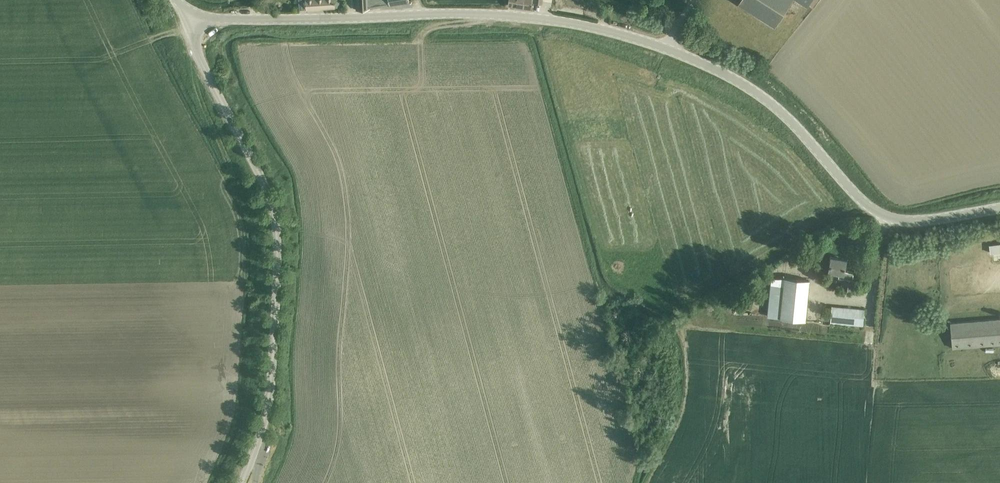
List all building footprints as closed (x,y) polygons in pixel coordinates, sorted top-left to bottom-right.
[(306,10),(341,8),(340,0),(306,0),(306,10)] [(355,9),(355,11),(372,8),(379,7),(380,7),(387,6),(388,5),(388,6),(408,2),(407,0),(355,0),(355,9)] [(740,4),(774,25),(790,0),(742,0),(740,4)] [(568,7),(567,12),(583,15),(584,10),(568,7)] [(999,249),(999,241),(986,243),(987,251),(999,249)] [(831,257),(828,271),(839,273),(838,278),(845,279),(843,289),(850,290),(852,281),(852,280),(853,274),(843,272),(846,260),(831,257)] [(810,268),(815,266),(811,258),(806,260),(810,268)] [(771,284),(768,316),(780,318),(805,321),(810,280),(785,277),(784,286),(771,284)] [(863,326),(865,309),(832,306),(831,323),(863,326)] [(948,325),(951,350),(999,345),(999,320),(948,325)]
